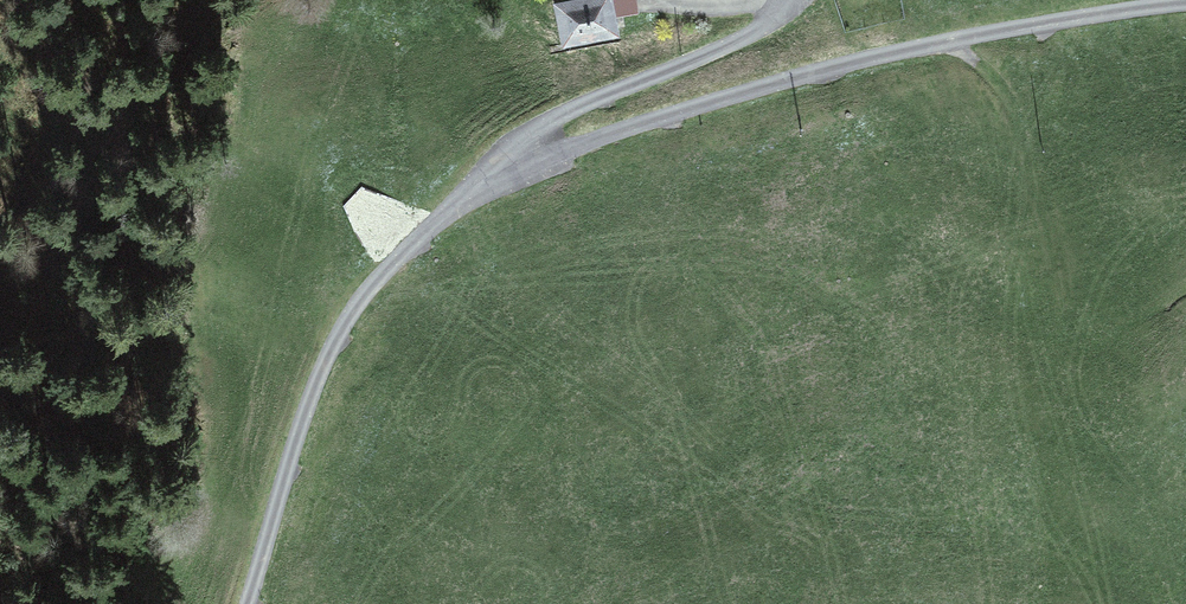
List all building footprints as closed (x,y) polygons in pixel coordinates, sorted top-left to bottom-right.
[(558,4),(565,37),(611,29),(606,0),(581,0),(558,4)]
